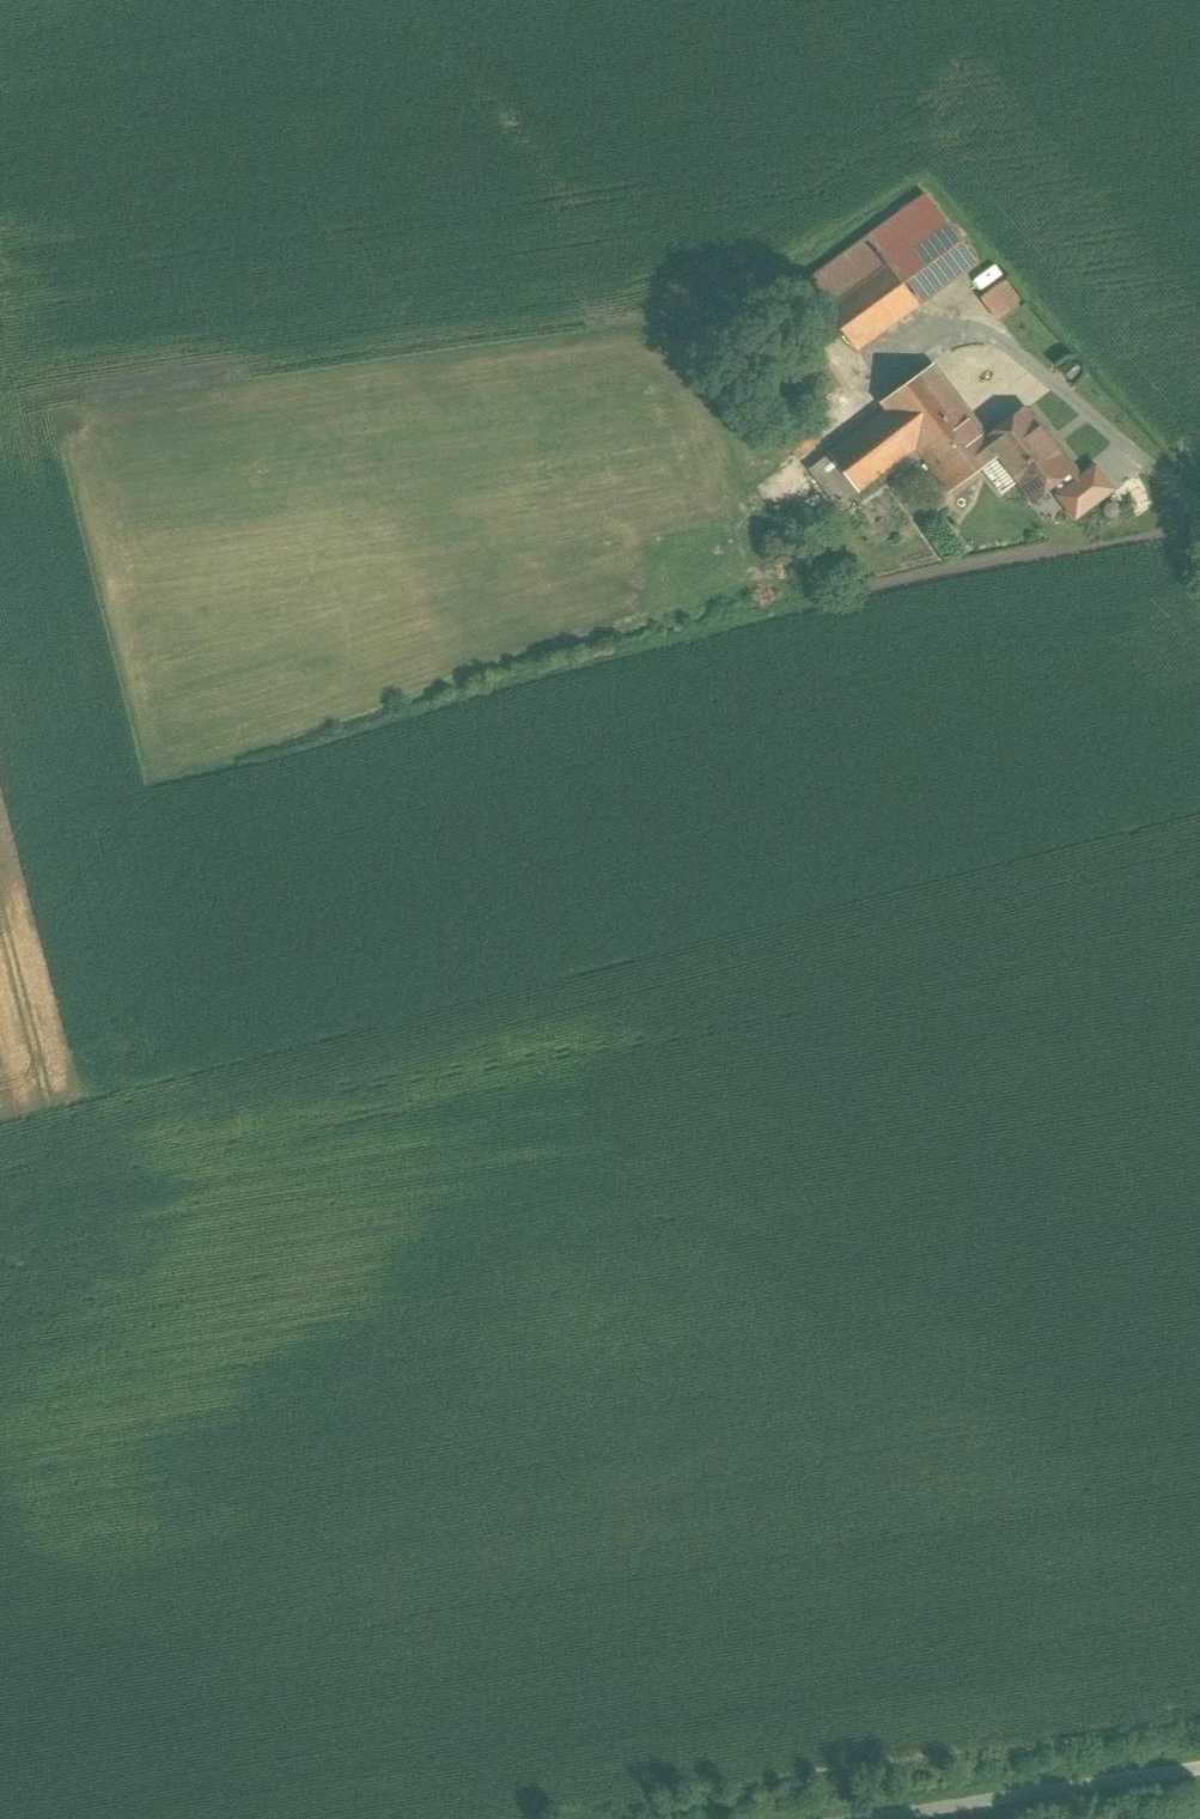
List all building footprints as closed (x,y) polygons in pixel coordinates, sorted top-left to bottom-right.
[(859,354),(981,267),(929,195),(807,282),(859,354)] [(1026,305),(1008,284),(988,302),(1005,323),(1026,305)] [(842,387),(810,339),(780,360),(810,408),(842,387)] [(990,445),(933,377),(815,473),(848,514),(919,456),(953,498),(1001,459),(990,445)] [(823,442),(801,415),(780,432),(801,459),(823,442)] [(1077,479),(1029,415),(990,445),(1001,459),(1037,508),(1077,479)]
